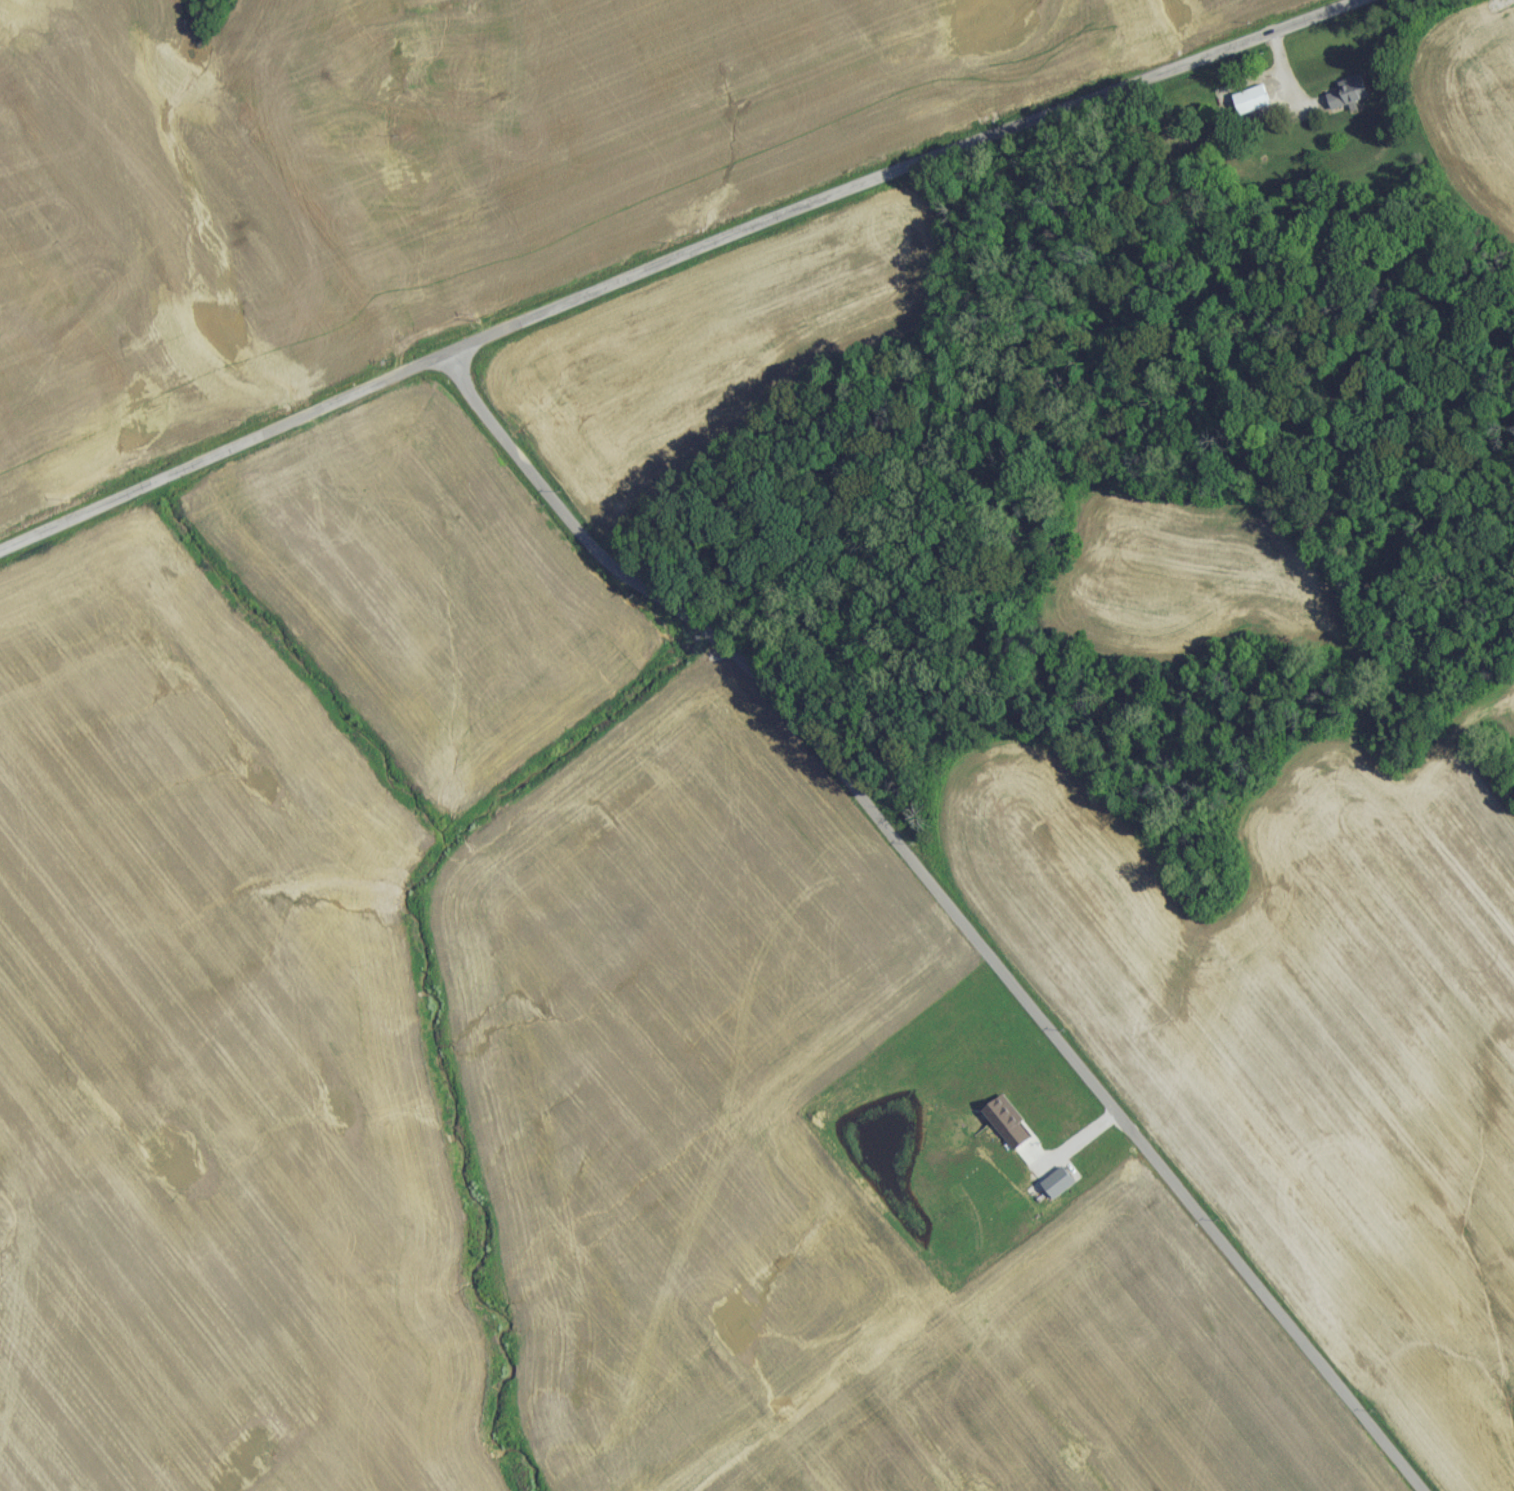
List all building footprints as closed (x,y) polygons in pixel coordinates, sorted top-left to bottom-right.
[(1274,111),(1268,90),(1232,100),(1238,121),(1274,111)]
